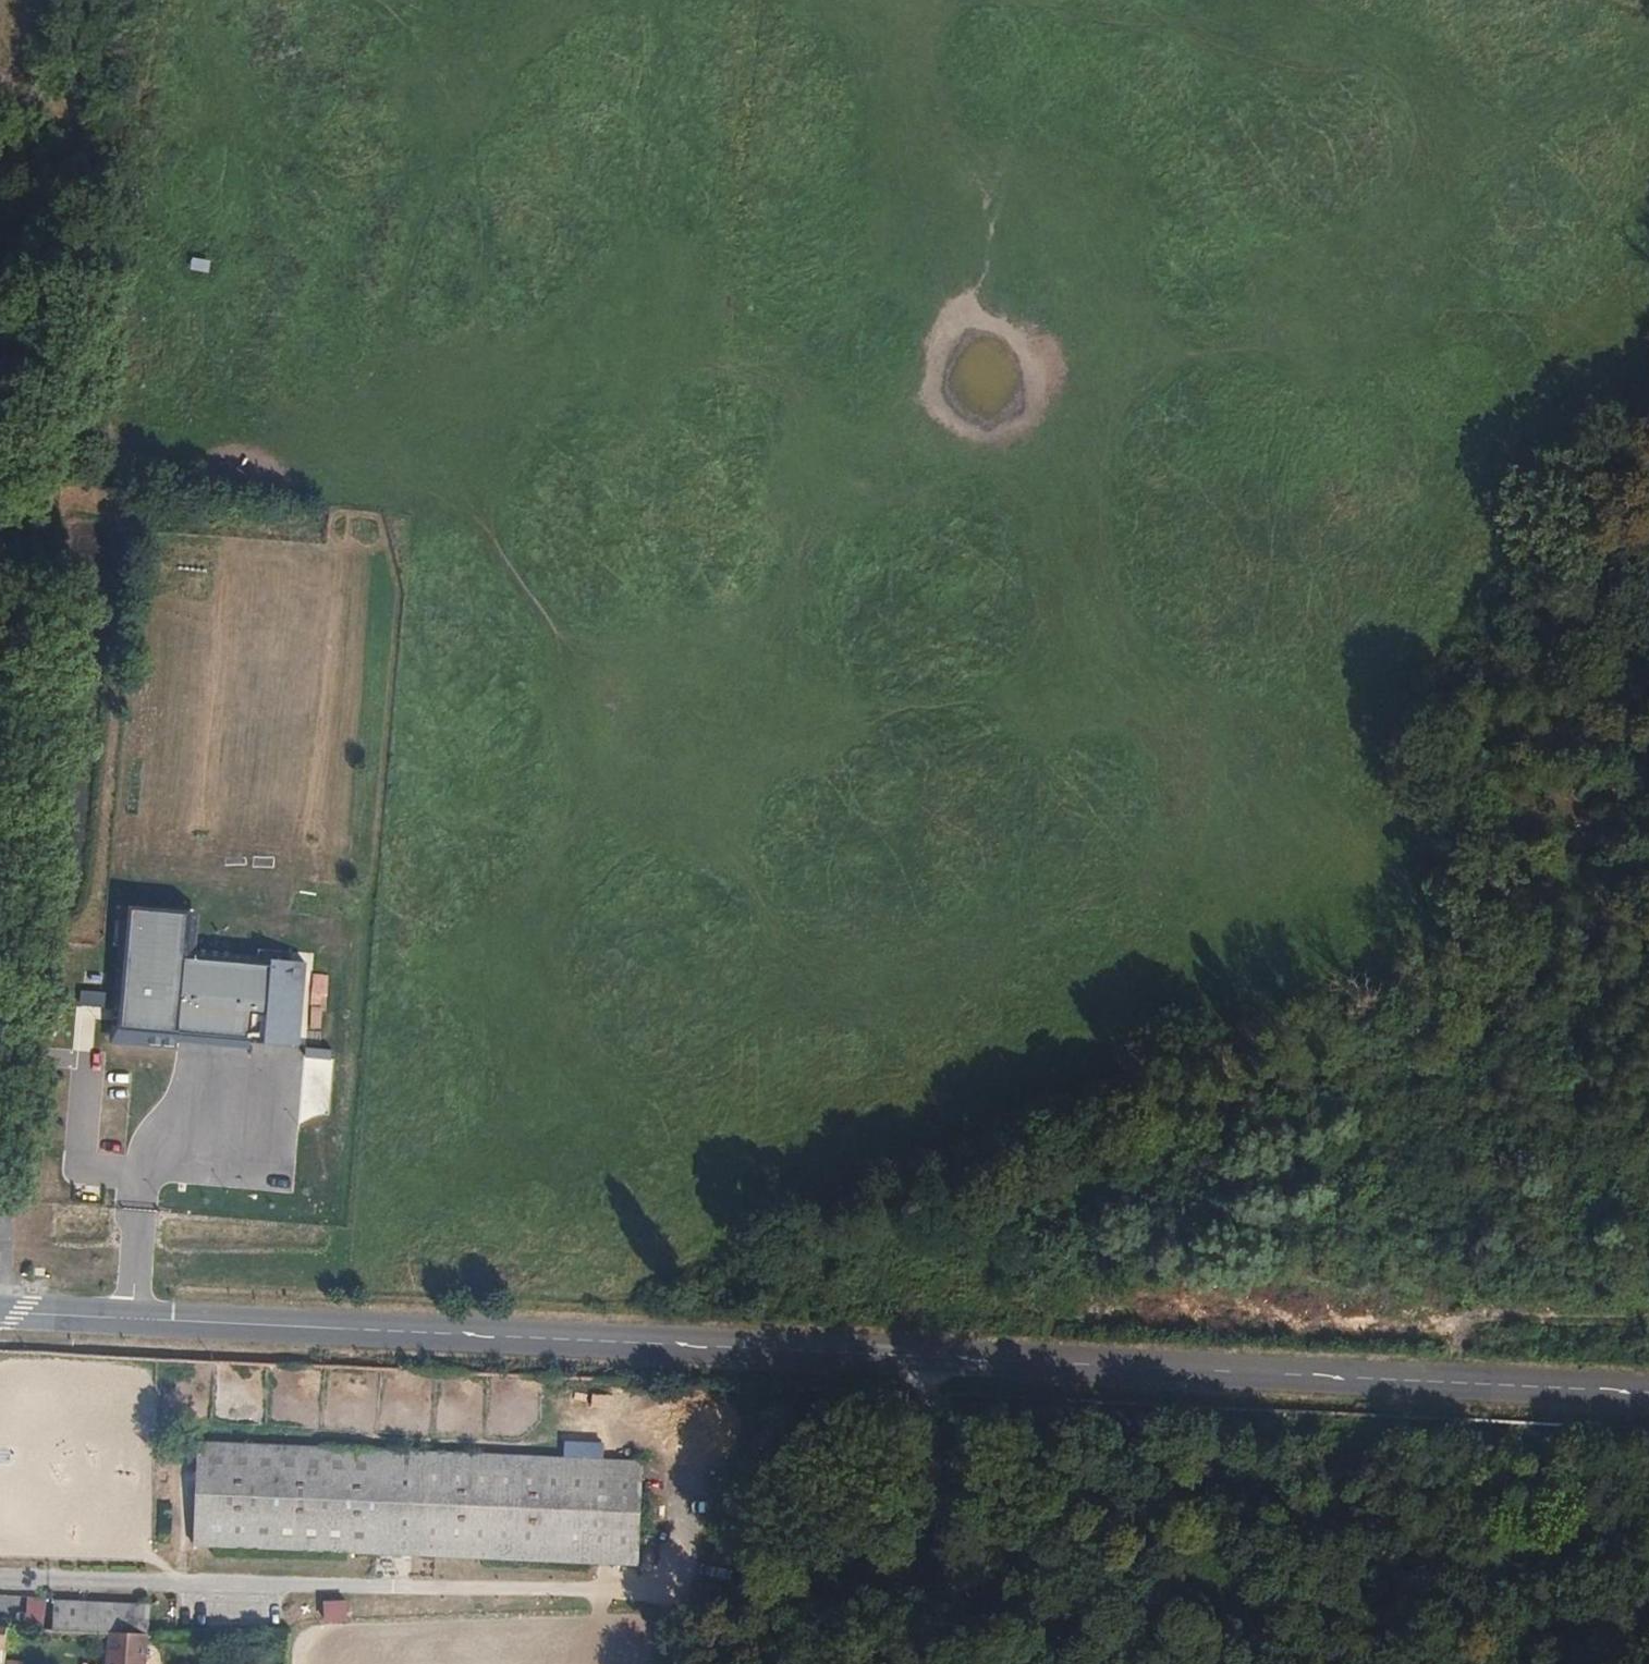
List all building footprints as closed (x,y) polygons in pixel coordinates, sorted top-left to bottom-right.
[(185,902),(122,898),(113,1020),(261,1031),(266,955),(182,949),(185,902)] [(305,1093),(292,1093),(292,1118),(330,1117),(329,1056),(305,1056),(305,1093)] [(291,1092),(302,1093),(303,1060),(292,1060),(291,1092)] [(643,1461),(202,1441),(197,1542),(640,1561),(643,1461)] [(12,1623),(44,1621),(43,1595),(11,1596),(12,1623)] [(321,1598),(323,1622),(347,1619),(345,1595),(321,1598)] [(58,1598),(55,1629),(104,1632),(104,1624),(123,1625),(123,1633),(149,1632),(151,1603),(58,1598)] [(7,1649),(9,1624),(0,1623),(0,1648),(7,1649)] [(104,1624),(104,1632),(110,1632),(123,1633),(123,1625),(104,1624)] [(123,1633),(110,1632),(107,1663),(146,1663),(149,1632),(123,1633)]
